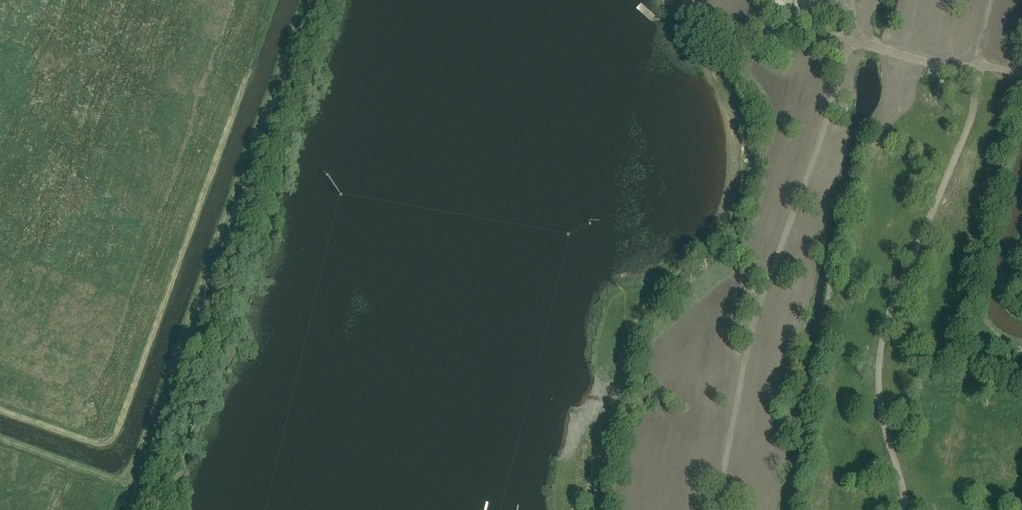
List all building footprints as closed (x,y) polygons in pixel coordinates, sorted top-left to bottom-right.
[(752,83),(765,77),(762,70),(749,77),(752,83)] [(926,104),(908,100),(906,107),(924,111),(926,104)] [(940,126),(946,128),(952,109),(939,106),(937,114),(943,116),(940,126)] [(922,144),(929,146),(932,138),(925,136),(922,144)] [(938,149),(941,142),(936,140),(933,147),(938,149)] [(974,160),(992,167),(995,160),(976,154),(974,160)] [(790,170),(801,176),(805,169),(793,163),(790,170)] [(763,188),(760,195),(785,204),(788,198),(763,188)] [(963,200),(984,206),(986,200),(964,194),(963,200)] [(808,226),(806,233),(819,237),(821,230),(808,226)] [(893,226),(891,232),(907,239),(909,233),(893,226)] [(812,254),(815,248),(799,242),(797,248),(812,254)] [(869,276),(887,283),(889,276),(872,270),(869,276)] [(675,357),(652,347),(649,353),(667,360),(665,365),(671,367),(675,357)] [(645,370),(662,377),(664,370),(648,364),(645,370)] [(665,370),(663,377),(668,379),(671,373),(665,370)] [(1007,410),(1009,411),(1012,397),(1003,395),(1001,403),(1009,404),(1007,410)] [(1005,419),(1008,405),(1002,404),(999,418),(1005,419)] [(706,442),(707,436),(690,432),(689,438),(706,442)] [(702,463),(703,456),(685,452),(684,458),(702,463)] [(765,484),(766,476),(744,473),(742,480),(765,484)] [(840,483),(833,482),(831,499),(838,499),(840,483)]
